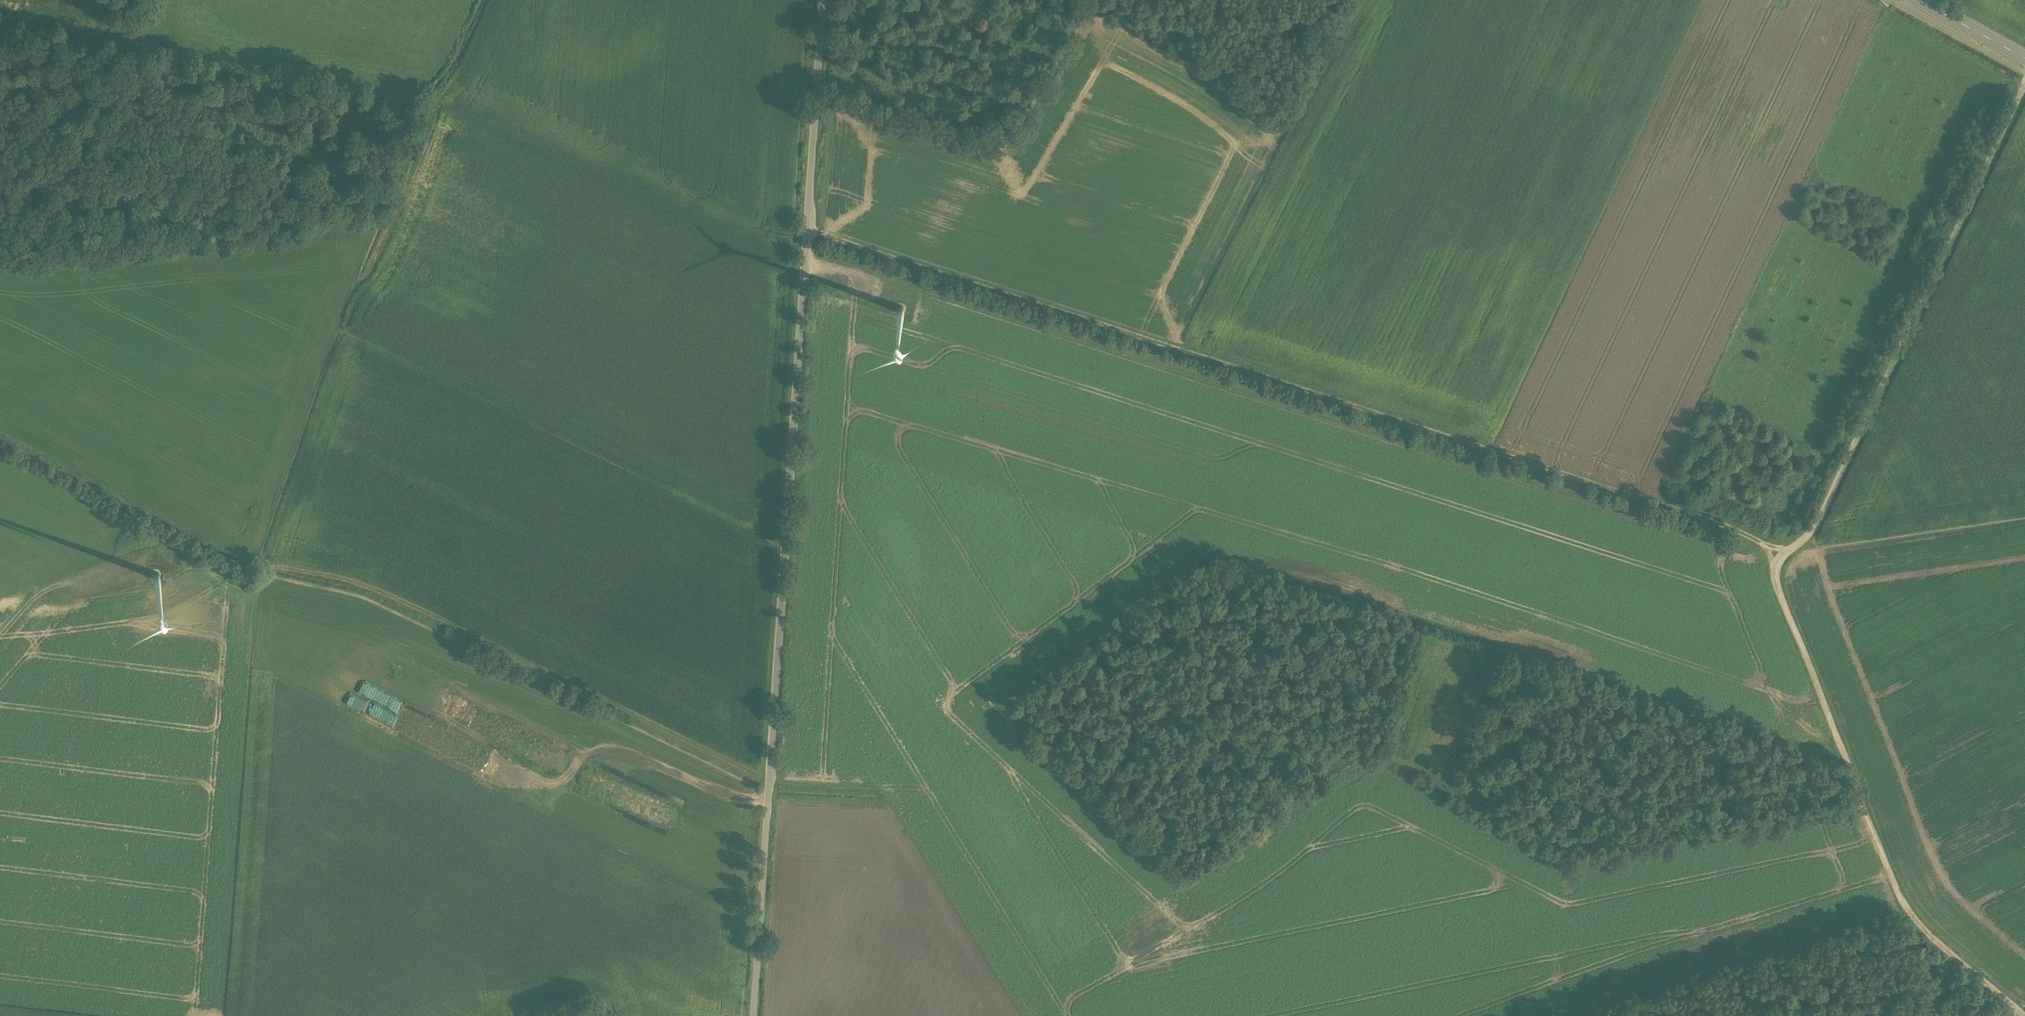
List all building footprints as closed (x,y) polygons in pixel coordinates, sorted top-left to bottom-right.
[(804,99),(795,98),(794,115),(804,116),(804,99)] [(1126,604),(1114,613),(1118,619),(1130,610),(1126,604)] [(604,1002),(597,1004),(600,1014),(607,1012),(604,1002)]
